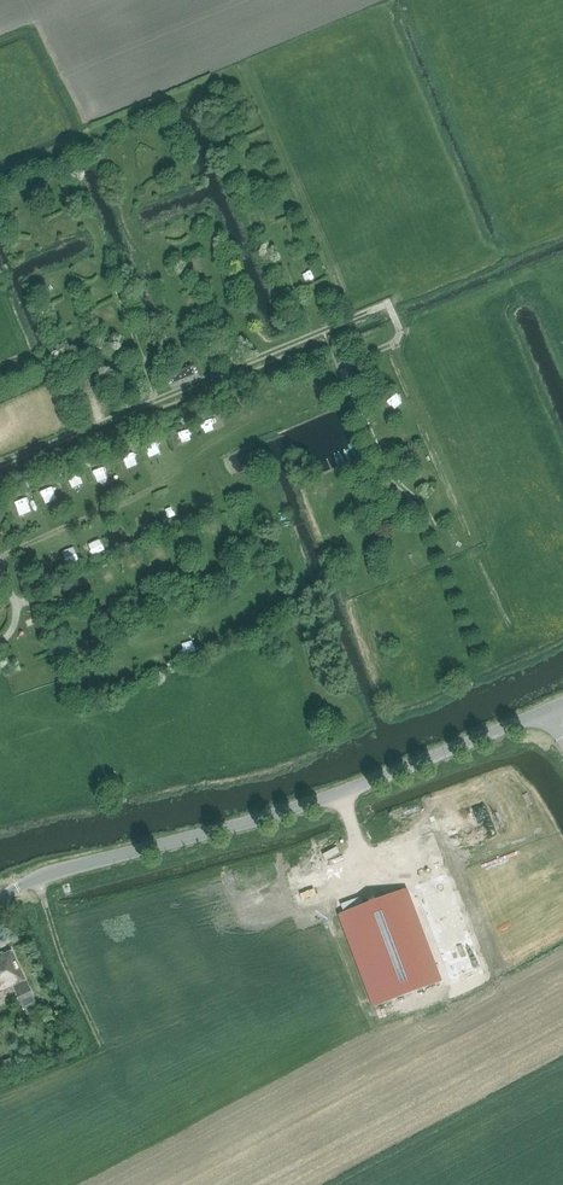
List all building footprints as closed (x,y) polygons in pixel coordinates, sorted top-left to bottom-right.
[(168,376),(171,384),(170,385),(172,389),(201,378),(199,373),(198,374),(195,366),(168,376)] [(266,494),(272,485),(266,481),(260,490),(266,494)] [(440,982),(405,889),(340,914),(374,1006),(440,982)] [(36,1004),(25,981),(12,951),(3,955),(2,953),(0,954),(0,993),(13,987),(23,1010),(36,1004)] [(3,1061),(6,1070),(14,1068),(10,1058),(3,1061)]
